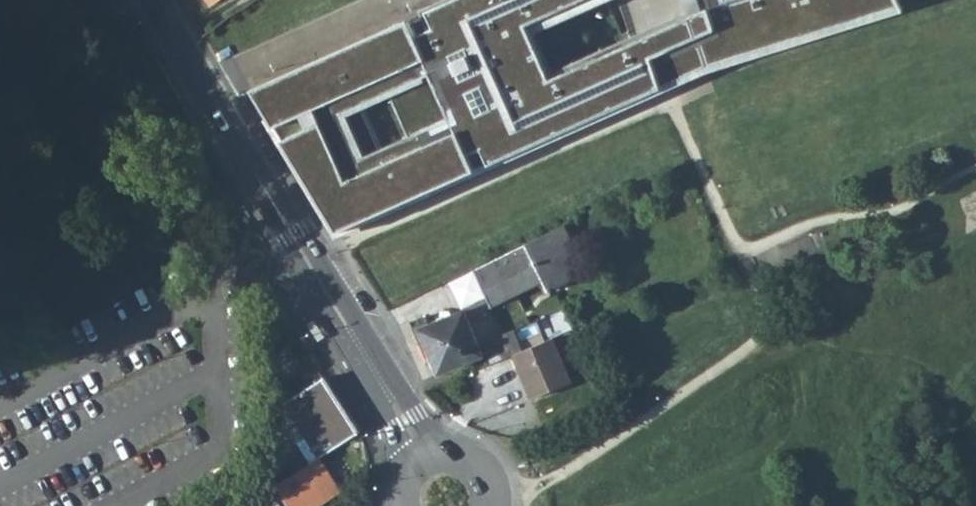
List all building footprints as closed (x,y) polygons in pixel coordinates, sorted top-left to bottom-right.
[(434,7),(445,30),(418,42),(412,28),(275,89),(351,215),(488,155),(476,129),(513,113),(509,102),(504,93),(552,71),(533,28),(556,18),(548,0),(451,0),(434,7)] [(708,67),(689,11),(698,7),(696,0),(615,0),(628,38),(552,71),(504,93),(509,102),(513,113),(476,129),(488,155),(492,164),(683,79),(708,67)] [(556,18),(598,0),(548,0),(556,18)] [(698,7),(689,11),(708,67),(739,58),(734,40),(862,0),(696,0),(698,7)] [(899,0),(862,0),(734,40),(739,58),(903,7),(899,0)] [(587,271),(564,225),(474,270),(480,283),(487,296),(465,311),(428,328),(424,322),(414,327),(428,361),(433,359),(439,374),(476,357),(482,355),(469,322),(495,303),(542,280),(548,291),(587,271)] [(322,337),(325,335),(314,318),(306,323),(318,340),(322,337)] [(520,342),(514,329),(483,343),(491,363),(514,353),(532,346),(528,338),(520,342)] [(534,397),(572,381),(553,337),(532,346),(514,353),(534,397)] [(286,403),(300,426),(311,444),(302,450),(287,459),(296,473),(320,458),(359,433),(325,379),(286,403)] [(300,426),(291,432),(302,450),(311,444),(300,426)] [(320,458),(296,473),(276,486),(284,498),(272,505),(318,505),(341,492),(320,458)] [(236,503),(238,505),(272,505),(284,498),(276,486),(264,493),(261,490),(236,503)]
